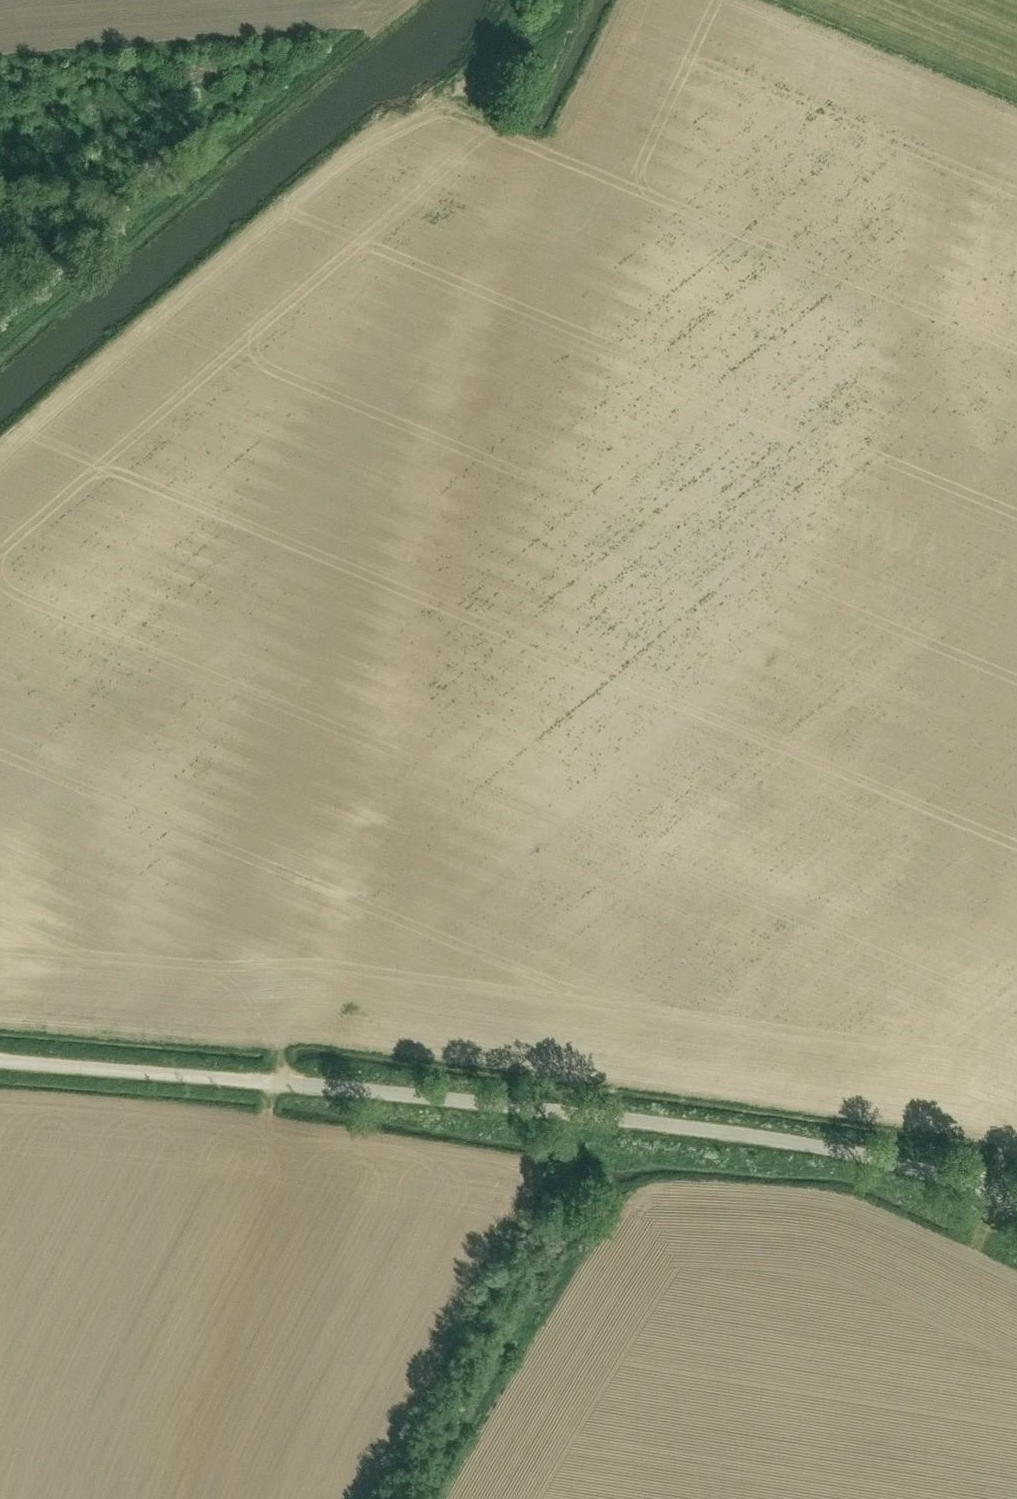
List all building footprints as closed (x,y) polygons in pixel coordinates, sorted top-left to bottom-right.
[(983,1168),(991,1167),(987,1145),(979,1147),(983,1168)] [(539,1256),(526,1264),(533,1274),(546,1267),(539,1256)]
